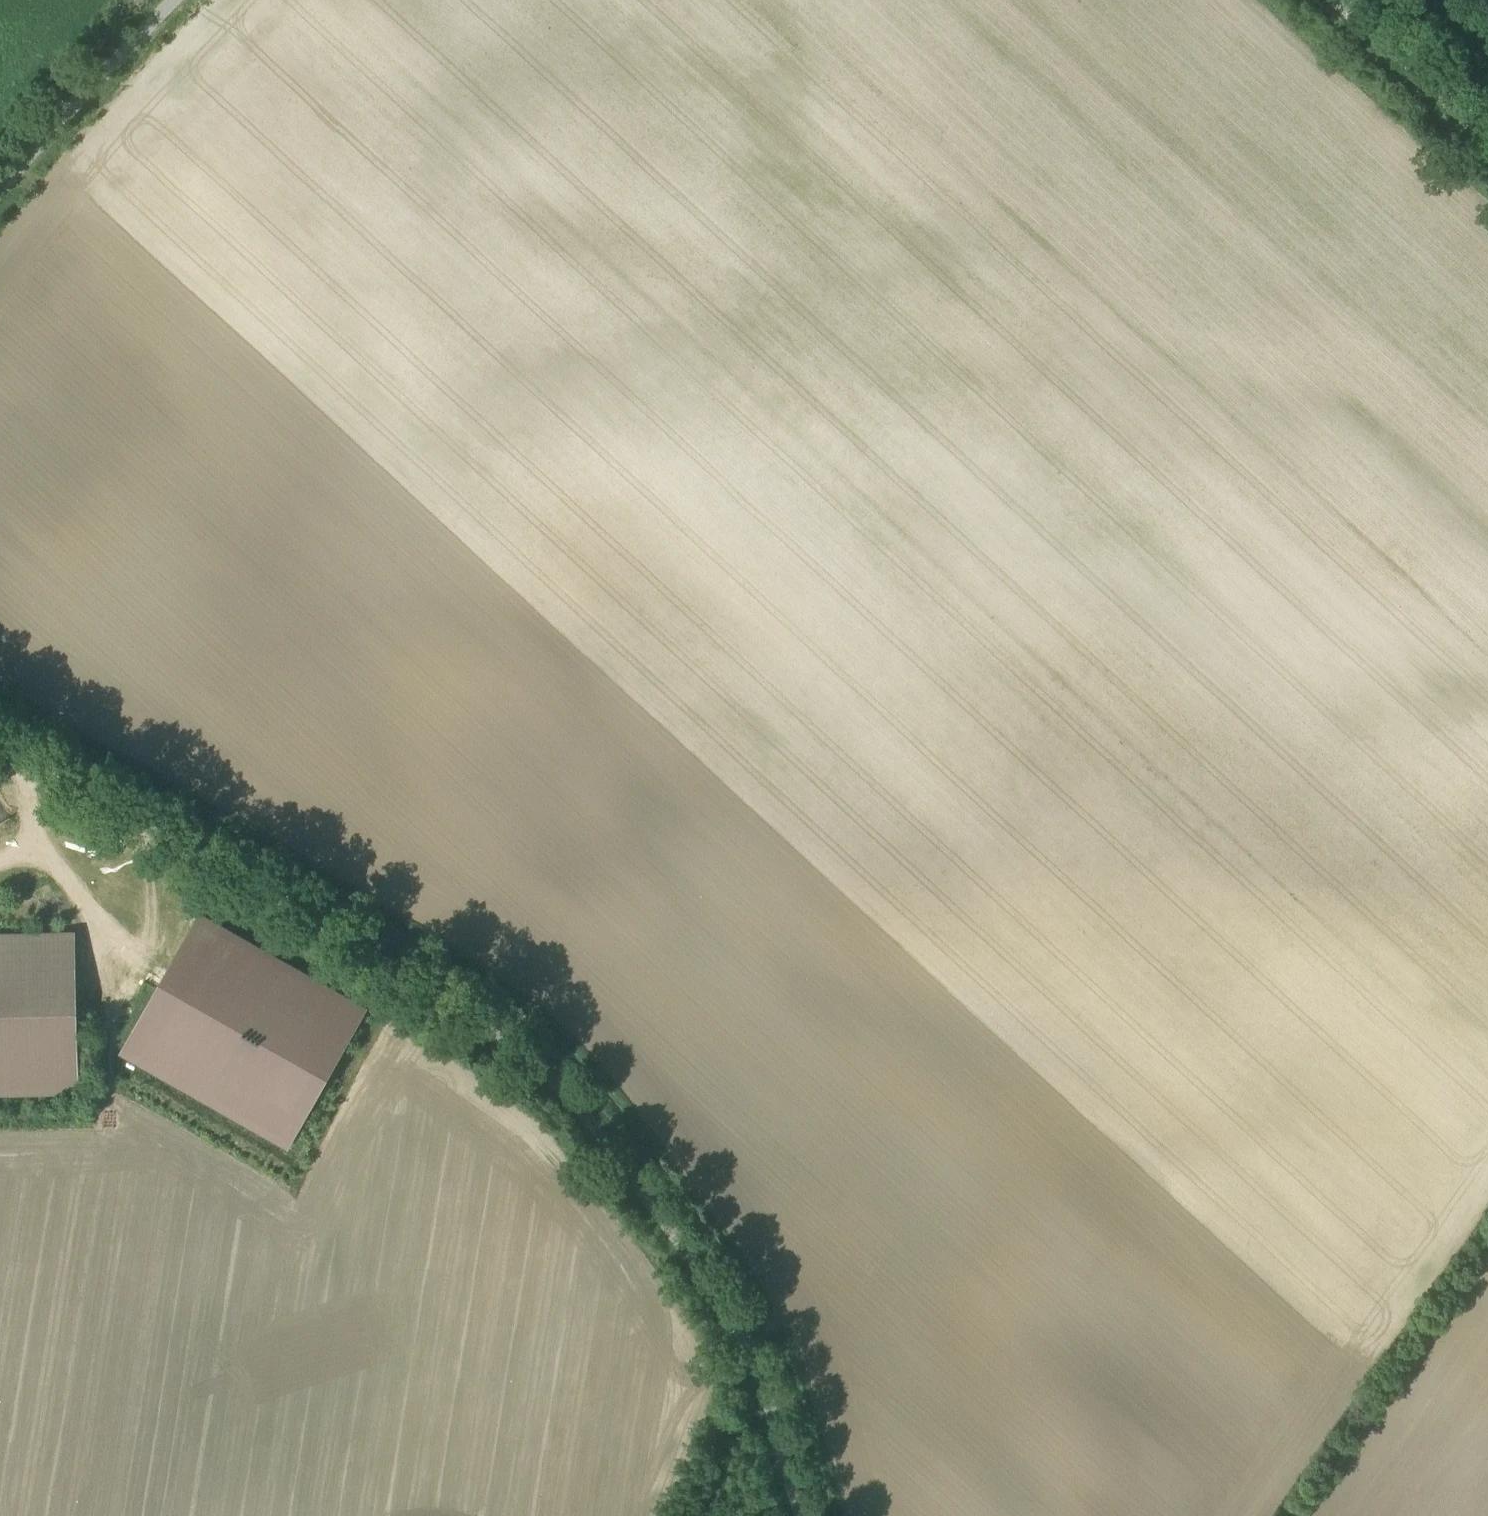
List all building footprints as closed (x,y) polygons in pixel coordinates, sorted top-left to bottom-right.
[(0,937),(0,1099),(80,1097),(76,935),(0,937)]
